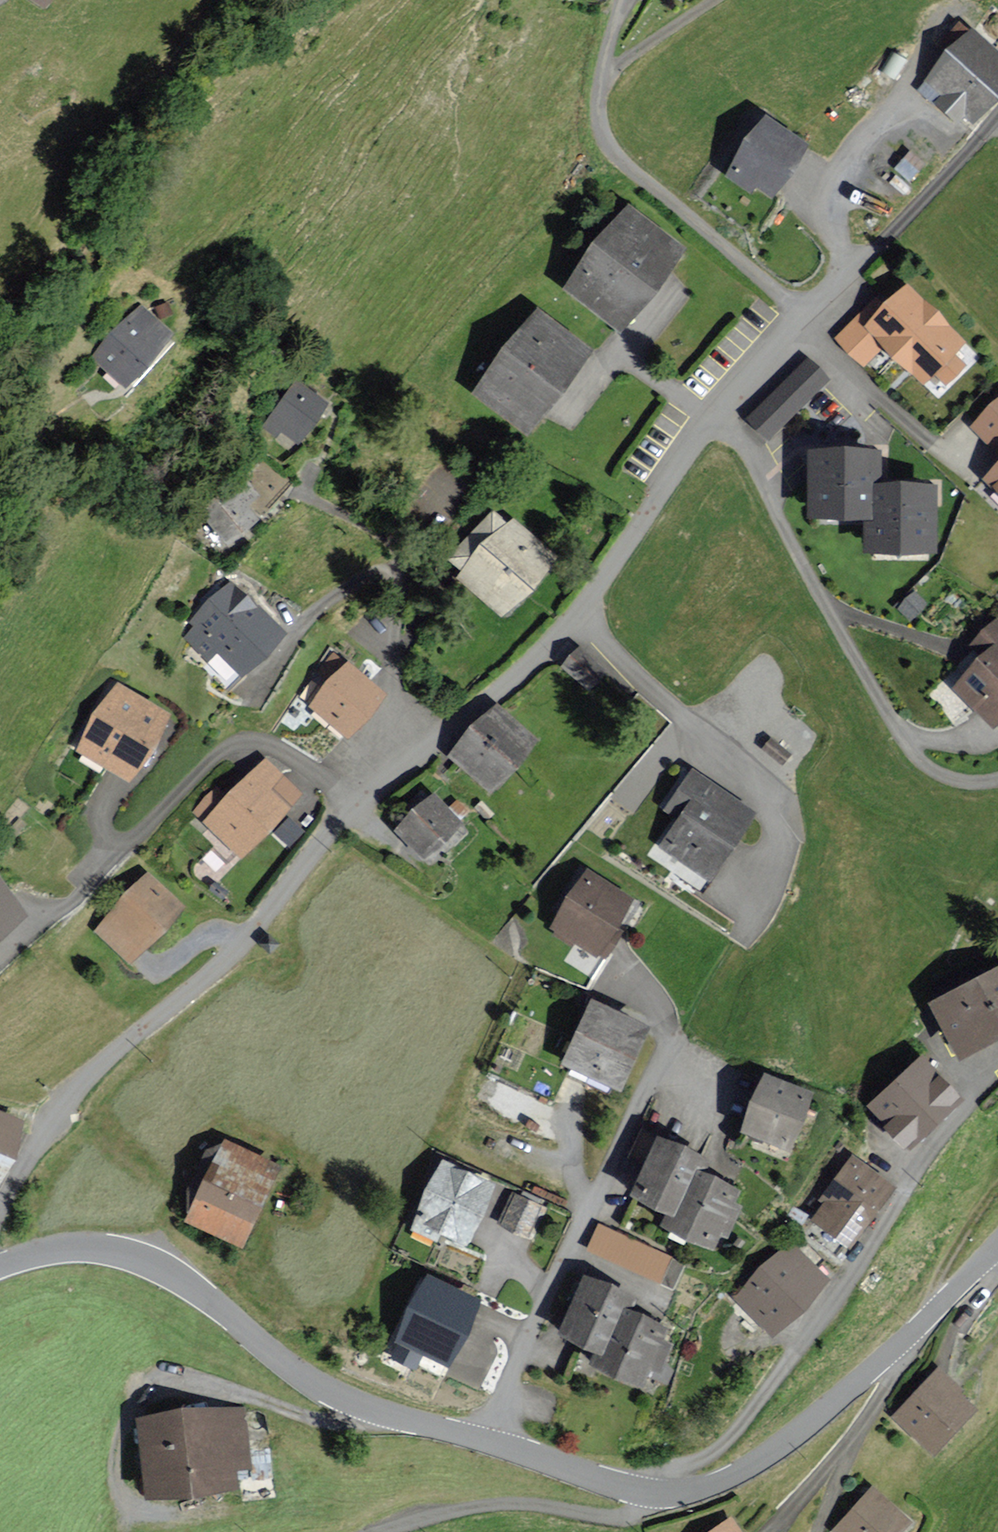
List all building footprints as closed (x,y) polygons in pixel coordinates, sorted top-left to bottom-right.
[(972,33),(923,88),(967,126),(997,91),(997,57),(972,33)] [(803,145),(766,121),(730,175),(750,188),(755,180),(772,192),(803,145)] [(680,252),(630,212),(569,286),(619,327),(680,252)] [(962,346),(906,288),(872,324),(862,314),(838,338),(865,364),(884,344),(926,382),(934,372),(946,383),(962,365),(952,356),(962,346)] [(170,335),(141,309),(97,357),(126,383),(170,335)] [(587,352),(539,315),(478,393),(527,430),(587,352)] [(824,381),(807,364),(750,419),(767,436),(824,381)] [(325,404),(297,382),(260,429),(273,439),(282,428),(297,440),(325,404)] [(976,425),(997,448),(997,403),(976,425)] [(894,485),(884,485),(877,485),(876,449),(851,450),(836,450),(825,450),(813,451),(814,515),(869,514),(870,549),(930,548),(929,484),(911,484),(894,485)] [(254,495),(244,480),(203,509),(224,540),(255,518),(244,502),(254,495)] [(554,559),(509,520),(502,527),(488,515),(451,557),(466,570),(462,575),(507,614),(554,559)] [(252,605),(230,582),(191,619),(200,629),(192,637),(209,655),(217,649),(220,645),(245,671),(282,637),(252,605)] [(996,621),(971,645),(983,657),(955,685),(996,726),(997,724),(997,623),(996,621)] [(605,675),(578,648),(562,665),(589,692),(605,675)] [(382,696),(347,666),(312,707),(347,737),(382,696)] [(164,718),(117,690),(80,749),(128,778),(164,718)] [(534,742),(498,708),(454,755),(490,788),(534,742)] [(282,775),(268,760),(242,787),(208,821),(242,854),(265,831),(287,808),(267,790),(282,775)] [(752,809),(694,771),(668,809),(683,819),(664,847),(706,876),(752,809)] [(456,825),(433,799),(399,829),(423,855),(456,825)] [(629,900),(591,877),(560,928),(603,954),(617,932),(611,928),(629,900)] [(179,908),(148,879),(101,930),(133,958),(179,908)] [(23,915),(8,894),(0,883),(0,931),(23,915)] [(268,933),(259,943),(270,953),(279,944),(268,933)] [(934,1004),(962,1056),(997,1037),(997,971),(934,1004)] [(647,1031),(596,1007),(569,1063),(620,1087),(647,1031)] [(960,1099),(925,1060),(873,1107),(908,1146),(960,1099)] [(811,1092),(766,1075),(746,1128),(791,1145),(811,1092)] [(0,1115),(0,1174),(21,1123),(0,1115)] [(672,1215),(692,1170),(701,1174),(706,1164),(662,1142),(635,1196),(665,1211),(668,1213),(672,1215)] [(279,1168),(228,1144),(192,1218),(243,1242),(279,1168)] [(893,1187),(854,1157),(822,1199),(829,1204),(816,1221),(848,1245),(893,1187)] [(491,1187),(443,1164),(415,1224),(462,1247),(491,1187)] [(692,1170),(672,1215),(668,1213),(662,1225),(693,1240),(714,1249),(740,1191),(704,1175),(701,1174),(692,1170)] [(542,1209),(513,1196),(500,1228),(529,1240),(542,1209)] [(599,1220),(587,1247),(675,1284),(687,1257),(599,1220)] [(827,1281),(792,1246),(756,1282),(740,1298),(758,1315),(775,1333),(788,1319),(827,1281)] [(480,1302),(431,1277),(398,1340),(404,1343),(397,1355),(415,1364),(421,1351),(448,1364),(480,1302)] [(601,1354),(618,1309),(627,1312),(633,1297),(586,1277),(561,1337),(593,1351),(596,1352),(601,1354)] [(618,1309),(601,1354),(596,1352),(591,1365),(641,1386),(666,1329),(631,1314),(627,1312),(618,1309)] [(952,1386),(938,1373),(921,1391),(895,1419),(932,1453),(975,1407),(952,1386)] [(249,1463),(242,1410),(142,1422),(152,1499),(237,1489),(234,1465),(249,1463)] [(874,1491),(838,1531),(898,1531),(908,1520),(874,1491)] [(734,1522),(718,1531),(740,1531),(734,1522)]
